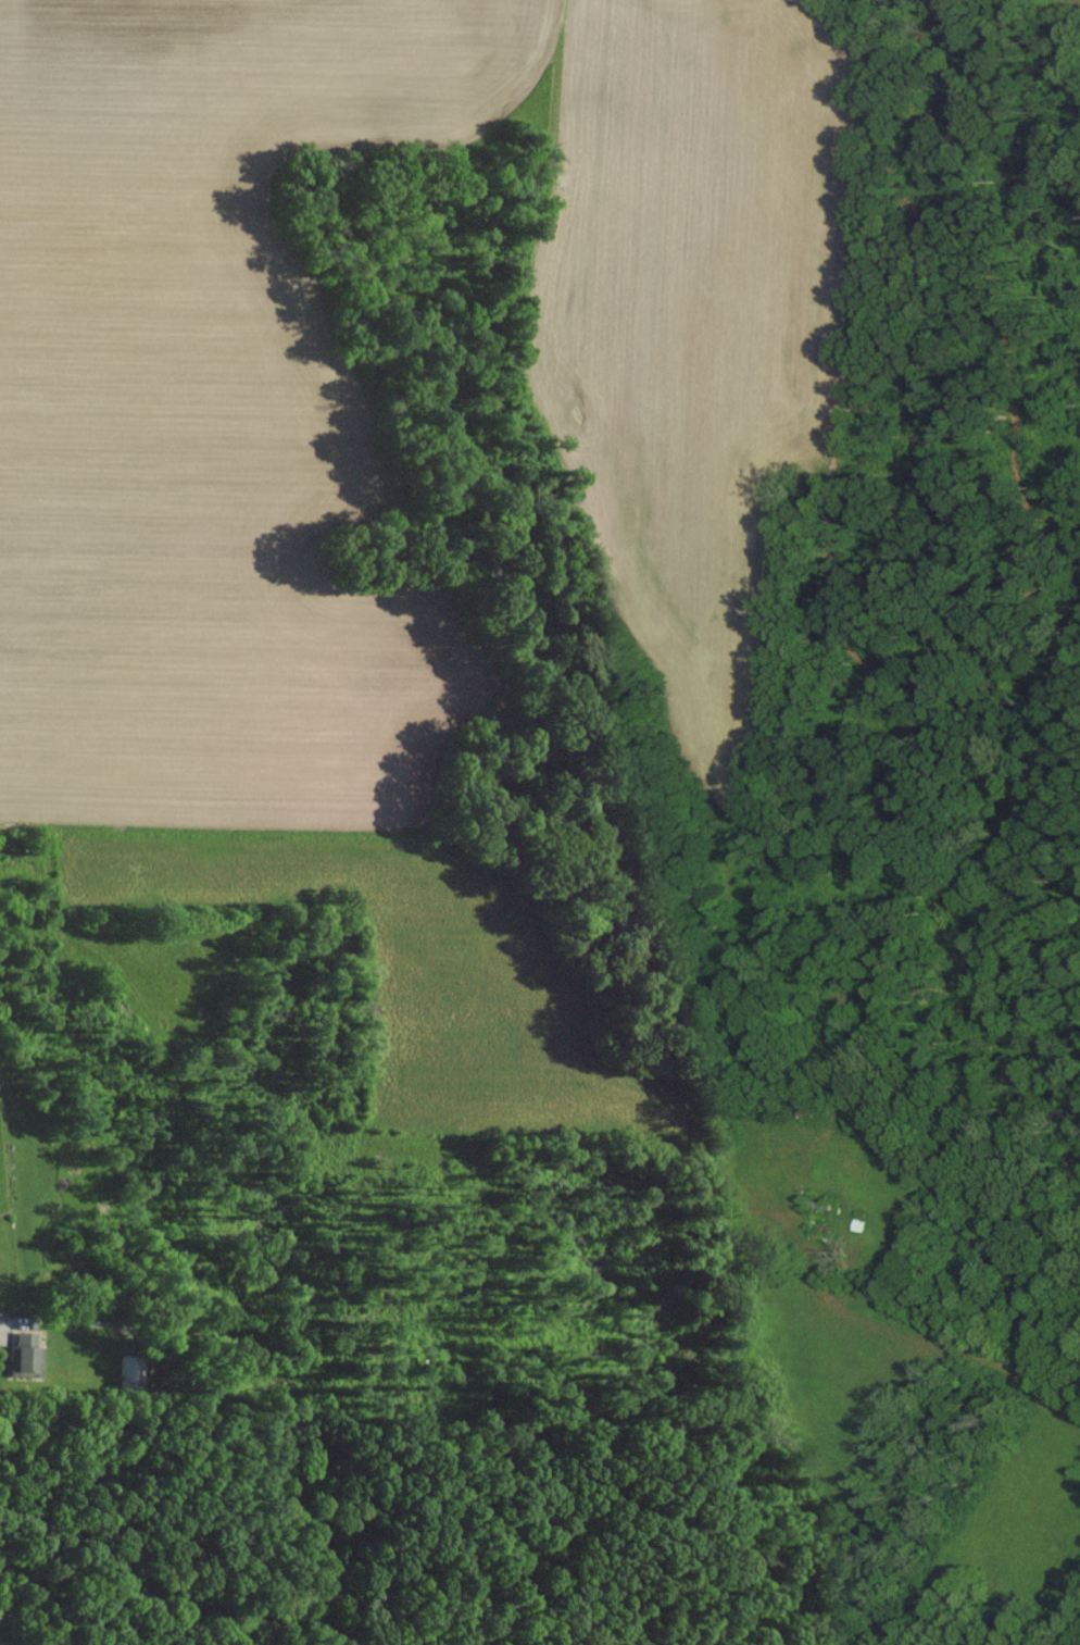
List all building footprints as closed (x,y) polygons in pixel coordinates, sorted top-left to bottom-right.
[(115,1355),(116,1388),(137,1387),(136,1354),(115,1355)]
